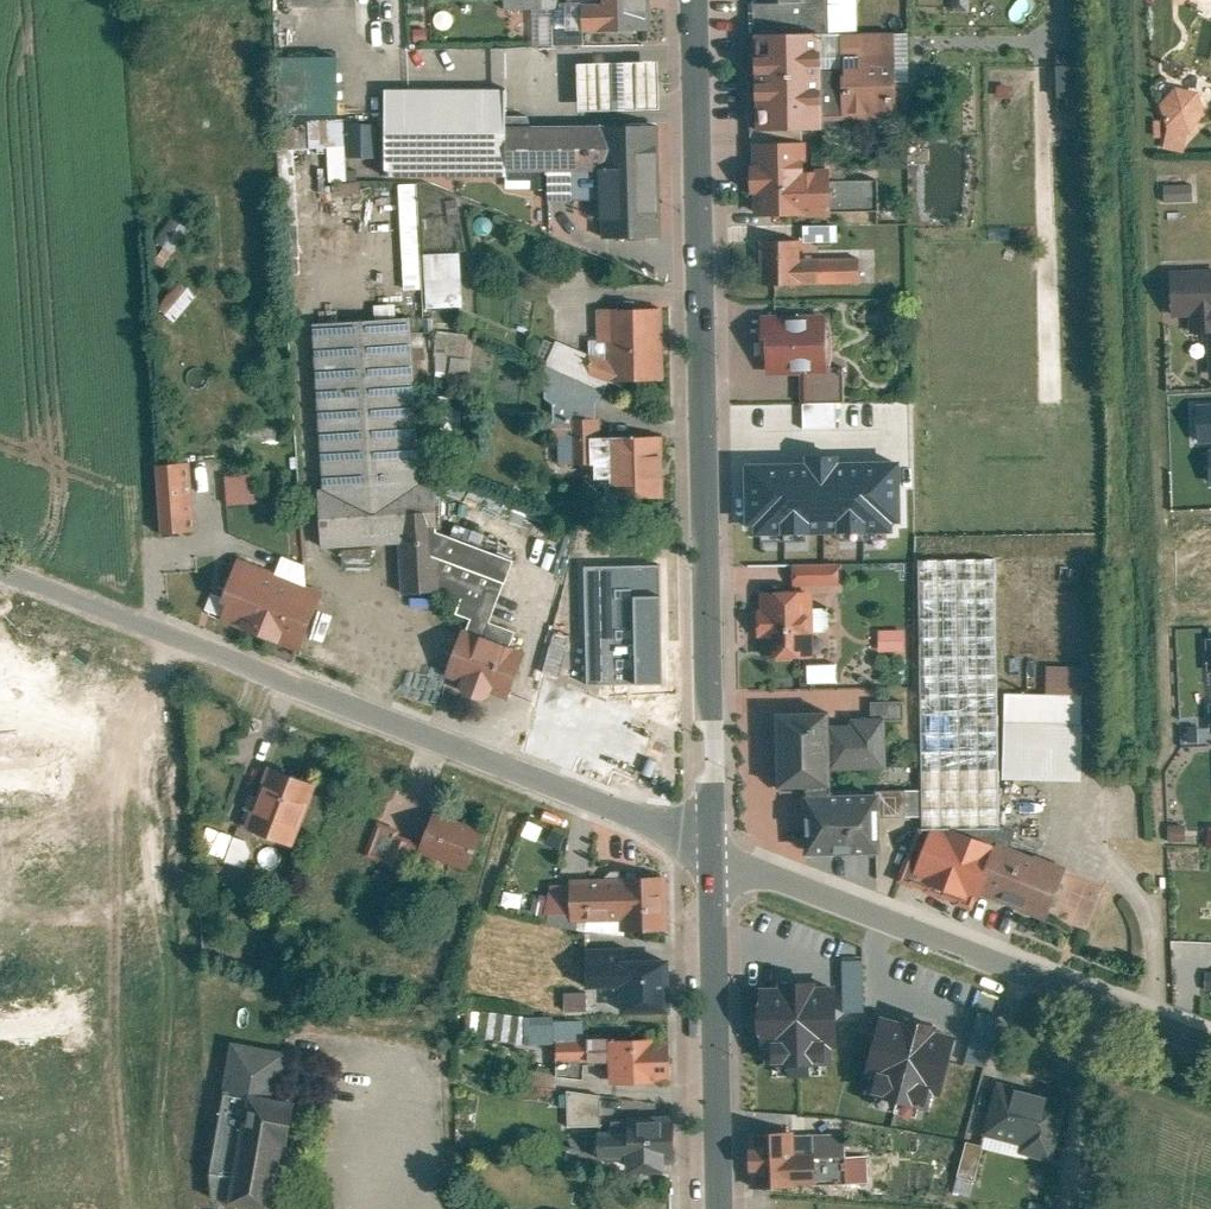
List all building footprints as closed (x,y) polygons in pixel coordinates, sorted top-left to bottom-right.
[(560,12),(559,0),(505,0),(505,13),(560,12)] [(605,5),(564,6),(565,34),(651,33),(651,0),(605,0),(605,5)] [(859,0),(833,0),(833,29),(859,28),(859,0)] [(1210,10),(1210,0),(1174,0),(1175,11),(1210,10)] [(821,39),(823,124),(898,123),(895,38),(821,39)] [(759,41),(761,139),(823,137),(821,40),(759,41)] [(658,46),(578,49),(580,117),(661,114),(658,46)] [(282,121),(339,119),(338,62),(280,63),(282,121)] [(1184,155),(1189,134),(1206,118),(1200,96),(1178,91),(1161,107),(1167,129),(1168,130),(1164,151),(1184,155)] [(507,94),(387,95),(387,182),(508,181),(507,94)] [(345,121),(308,122),(309,151),(327,150),(346,150),(345,121)] [(349,160),(377,159),(377,128),(349,128),(349,160)] [(603,242),(661,241),(659,128),(508,130),(509,178),(602,177),(603,242)] [(754,150),(755,220),(833,218),(832,176),(808,177),(808,148),(754,150)] [(833,148),(813,148),(813,175),(833,175),(833,148)] [(347,185),(346,150),(327,150),(328,185),(347,185)] [(909,158),(881,159),(881,171),(909,170),(909,158)] [(1191,181),(1164,182),(1165,195),(1192,194),(1191,181)] [(834,227),(879,226),(878,184),(833,185),(834,227)] [(419,186),(399,187),(404,292),(424,291),(419,186)] [(155,245),(172,257),(189,234),(172,222),(155,245)] [(763,290),(862,288),(861,258),(801,259),(801,245),(761,246),(763,290)] [(427,311),(463,309),(461,256),(424,258),(427,311)] [(1192,319),(1192,342),(1209,341),(1210,386),(1210,278),(1172,279),(1174,320),(1192,319)] [(157,312),(174,326),(197,298),(181,284),(157,312)] [(605,392),(608,385),(665,383),(663,311),(598,313),(600,360),(557,344),(547,371),(605,392)] [(766,319),(768,379),(829,377),(827,318),(766,319)] [(410,324),(307,330),(321,551),(396,546),(400,598),(438,596),(435,536),(432,489),(421,490),(410,324)] [(433,374),(451,376),(451,380),(469,382),(472,364),(465,363),(467,338),(437,335),(433,374)] [(556,408),(557,433),(573,432),(572,423),(597,422),(596,405),(604,395),(545,372),(547,402),(556,408)] [(557,433),(558,469),(592,468),(592,486),(614,485),(615,503),(665,502),(664,441),(601,442),(600,422),(597,422),(572,423),(573,432),(557,433)] [(161,535),(196,533),(191,465),(157,467),(161,535)] [(752,569),(833,568),(833,542),(831,491),(808,491),(808,477),(749,478),(751,529),(805,527),(805,542),(751,543),(752,569)] [(226,480),(228,508),(256,506),(254,478),(226,480)] [(854,490),(831,491),(833,542),(855,541),(854,490)] [(514,566),(435,536),(438,596),(460,604),(455,619),(469,624),(465,635),(509,652),(514,637),(490,628),(514,566)] [(954,835),(1000,834),(997,563),(920,564),(923,793),(882,794),(882,820),(923,820),(923,831),(924,835),(954,835)] [(323,600),(242,568),(220,623),(302,655),(323,600)] [(839,570),(794,572),(795,588),(840,586),(839,570)] [(903,570),(883,571),(884,585),(904,584),(903,570)] [(761,662),(816,661),(814,595),(760,596),(761,662)] [(666,600),(589,602),(590,670),(668,668),(666,600)] [(904,632),(880,633),(880,654),(904,654),(904,632)] [(509,652),(465,635),(447,681),(508,704),(526,658),(509,652)] [(590,670),(561,670),(561,686),(556,686),(556,719),(574,719),(574,744),(675,741),(673,668),(668,668),(590,670)] [(12,791),(18,772),(73,790),(101,702),(1,669),(0,671),(0,787),(12,791)] [(1084,671),(1048,669),(1047,696),(1083,697),(1084,671)] [(1003,781),(1083,784),(1083,697),(1047,696),(1005,695),(1003,781)] [(831,720),(779,721),(780,796),(833,795),(832,774),(831,728),(831,720)] [(831,728),(832,774),(887,773),(886,722),(851,723),(851,728),(831,728)] [(315,782),(270,766),(248,828),(293,845),(315,782)] [(807,803),(809,863),(882,862),(880,802),(807,803)] [(480,834),(432,817),(419,853),(467,870),(480,834)] [(414,838),(376,822),(362,855),(400,871),(414,838)] [(214,829),(206,853),(247,867),(255,843),(214,829)] [(981,898),(999,852),(954,835),(924,835),(923,831),(919,831),(897,885),(974,915),(981,898)] [(1066,878),(999,852),(981,898),(1047,924),(1066,878)] [(674,877),(582,879),(582,885),(582,909),(582,919),(633,918),(633,927),(674,927),(674,877)] [(556,885),(556,910),(582,909),(582,885),(556,885)] [(614,952),(581,952),(582,988),(618,987),(618,1014),(669,1013),(668,961),(614,962),(614,952)] [(833,982),(758,985),(760,1064),(836,1061),(833,982)] [(565,993),(567,1012),(590,1010),(589,992),(565,993)] [(525,1041),(528,1014),(473,1010),(471,1037),(525,1041)] [(956,1037),(878,1013),(857,1080),(934,1104),(956,1037)] [(670,1039),(612,1040),(612,1060),(613,1083),(671,1082),(670,1039)] [(592,1040),(593,1061),(612,1060),(612,1040),(592,1040)] [(287,1099),(296,1051),(244,1041),(235,1089),(287,1099)] [(1075,1099),(1005,1081),(992,1131),(1036,1142),(1034,1150),(1060,1157),(1075,1099)] [(260,1097),(230,1092),(216,1166),(246,1171),(260,1097)] [(315,1106),(265,1097),(246,1199),(288,1207),(301,1143),(308,1144),(315,1106)] [(676,1120),(608,1122),(609,1157),(638,1156),(638,1170),(669,1170),(669,1156),(677,1155),(676,1120)] [(763,1188),(809,1187),(808,1177),(855,1175),(854,1153),(807,1155),(807,1129),(761,1130),(763,1188)] [(991,1144),(972,1140),(965,1174),(983,1178),(991,1144)]
